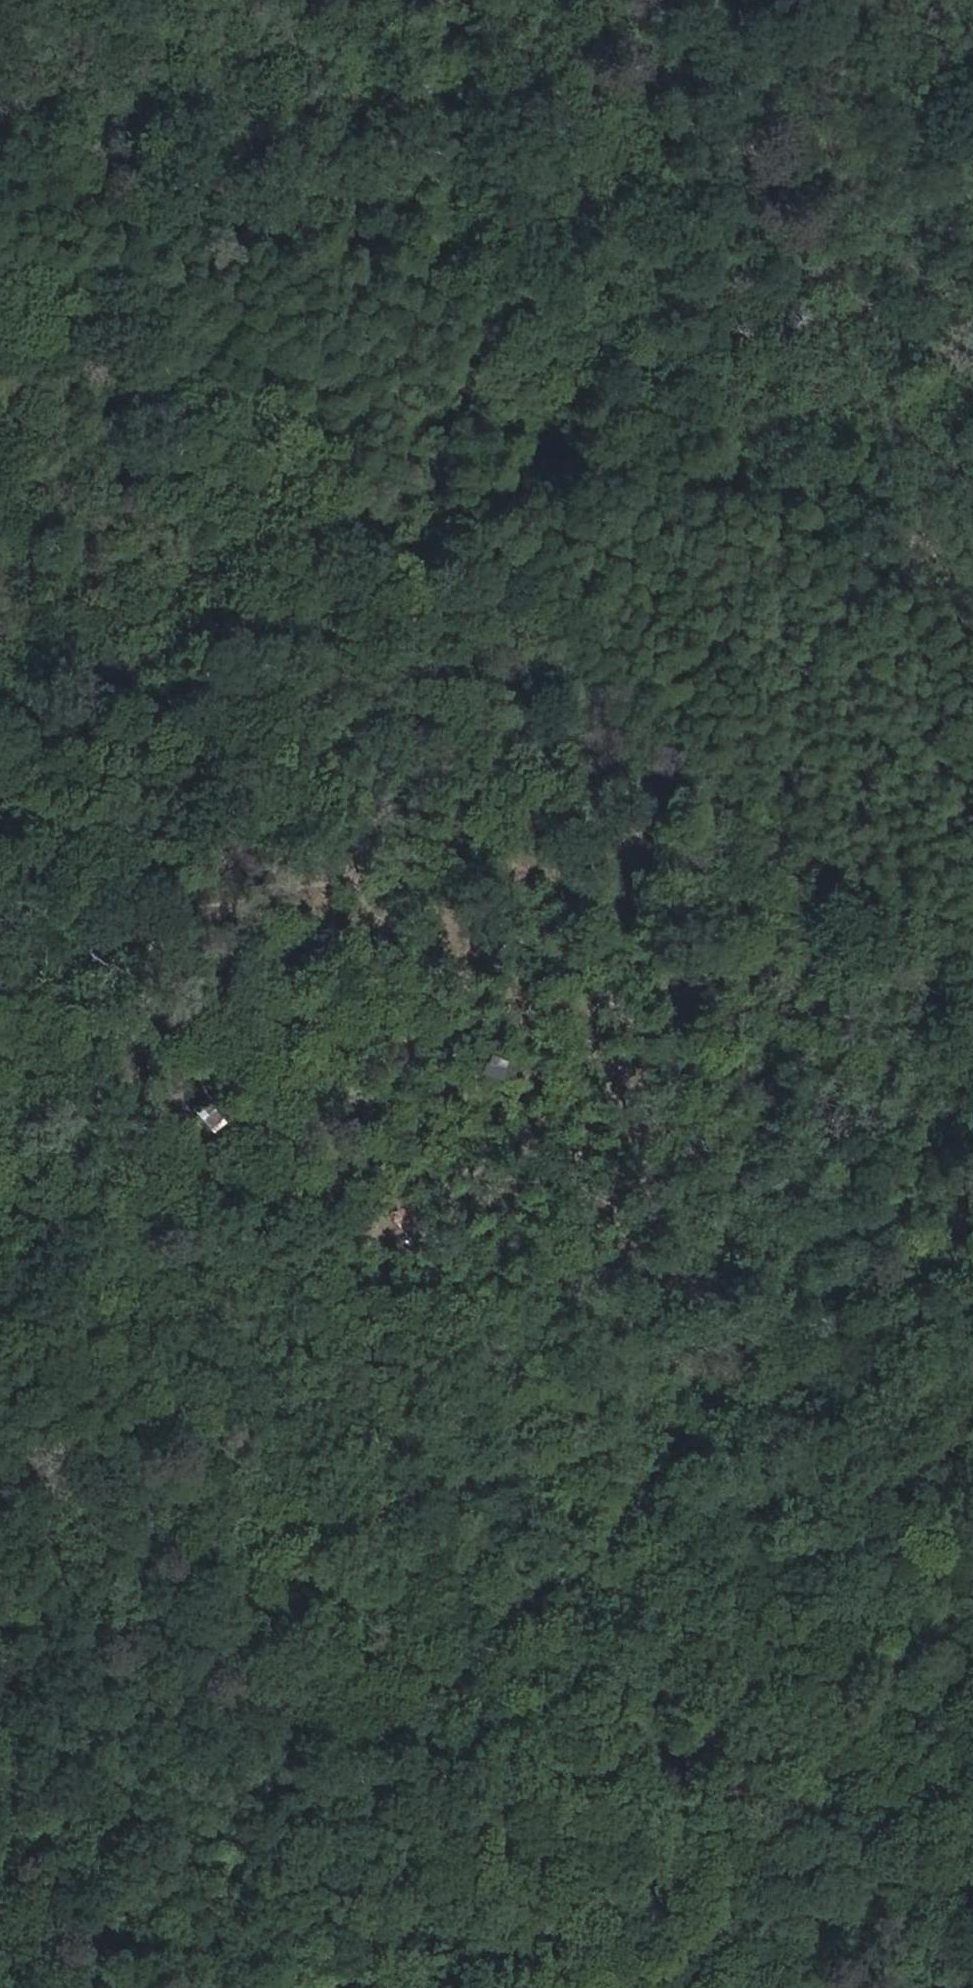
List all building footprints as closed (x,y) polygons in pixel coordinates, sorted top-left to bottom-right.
[(214,1131),(228,1121),(213,1102),(200,1112),(214,1131)]
